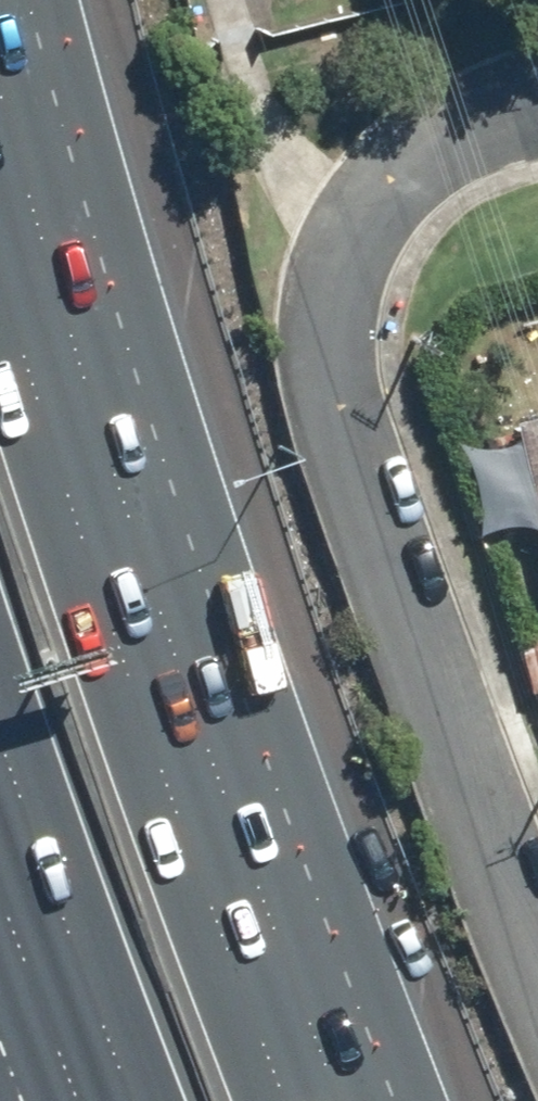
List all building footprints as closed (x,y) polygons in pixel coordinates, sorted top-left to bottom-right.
[(521,423),(537,504),(537,419),(521,423)]
